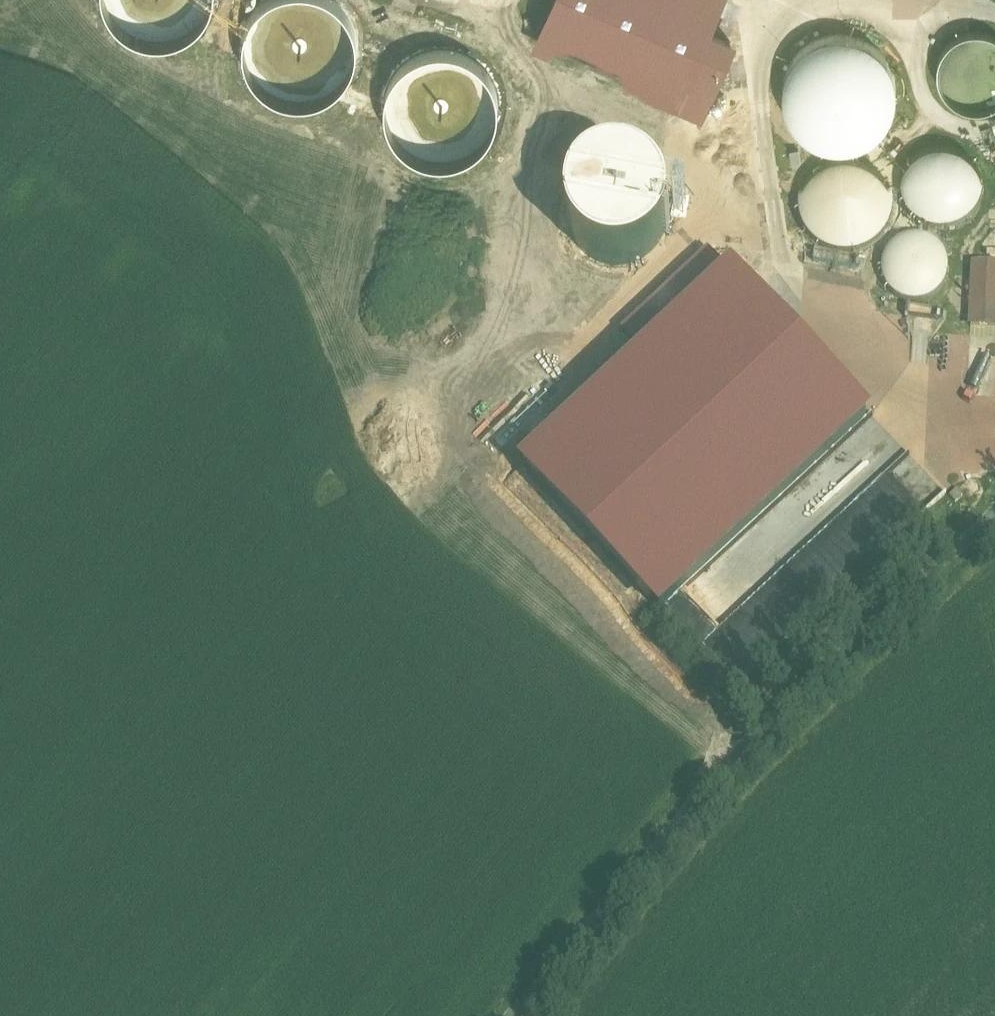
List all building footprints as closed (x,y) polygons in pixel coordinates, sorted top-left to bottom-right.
[(989,30),(974,27),(960,31),(947,39),(939,52),(936,67),(940,81),(948,94),(961,102),(976,104),(991,101),(994,98),(994,34),(989,30)] [(895,112),(899,91),(894,69),(882,51),(863,39),(841,35),(819,40),(801,53),(789,71),(786,93),(790,115),(803,133),(822,145),(844,149),(865,144),(884,131),(895,112)] [(983,205),(986,189),(982,174),(973,161),(960,153),(944,150),(929,153),(916,162),(908,176),(905,191),(908,207),(918,220),(931,228),(946,231),(962,227),(975,218),(983,205)] [(890,218),(893,201),(890,183),(879,169),(865,160),(847,157),(830,160),(816,171),(806,185),(803,203),(807,220),(817,234),(832,244),(850,247),(867,243),(881,233),(890,218)] [(949,279),(951,266),(948,254),(941,244),(930,237),(918,235),(905,237),(895,245),(888,255),(886,268),(889,280),(896,291),(907,297),(919,300),(931,297),(942,289),(949,279)] [(976,257),(973,321),(994,323),(994,259),(976,257)] [(622,506),(668,464),(634,426),(607,451),(621,467),(602,484),(622,506)] [(903,465),(924,490),(934,481),(913,457),(903,465)]
